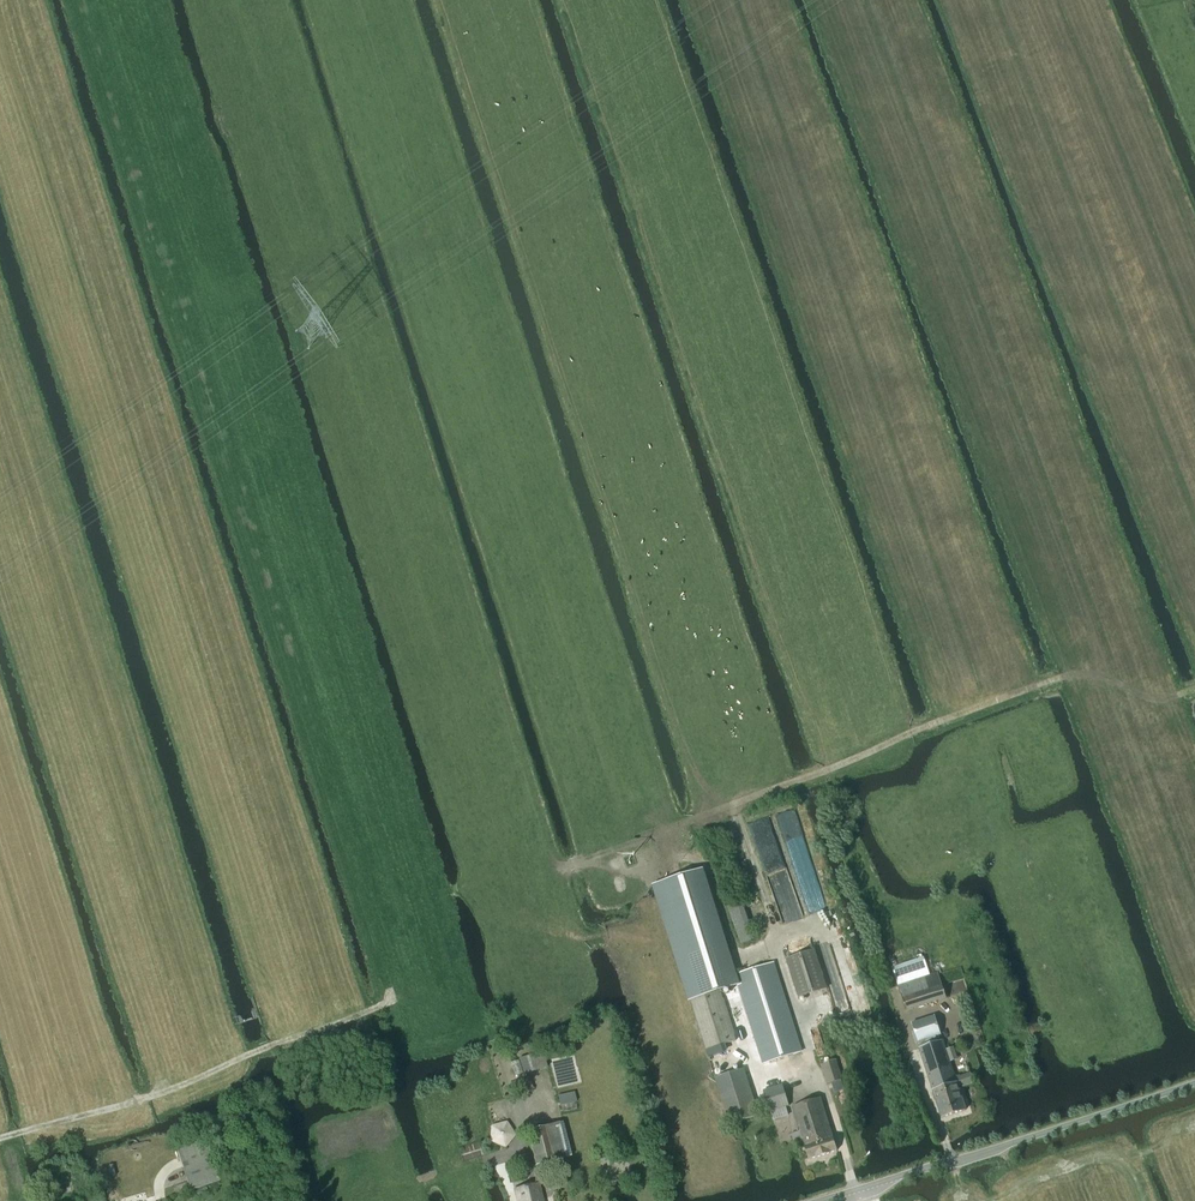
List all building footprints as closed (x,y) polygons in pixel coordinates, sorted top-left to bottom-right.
[(703,869),(651,885),(688,1001),(691,1000),(691,1001),(721,992),(720,991),(739,985),(763,1065),(800,1054),(773,964),(736,975),(703,869)] [(747,914),(742,902),(728,907),(741,944),(756,938),(747,914)] [(827,990),(815,952),(787,960),(799,999),(827,990)] [(906,1012),(946,998),(944,991),(937,972),(930,975),(923,957),(891,968),(906,1012)] [(721,992),(691,1001),(709,1057),(723,1052),(721,1046),(727,1044),(736,1041),(721,992)] [(935,1015),(911,1023),(918,1043),(941,1035),(935,1015)] [(973,1084),(970,1073),(956,1078),(943,1040),(919,1048),(942,1118),(966,1110),(959,1088),(973,1084)] [(835,1061),(824,1064),(828,1077),(825,1078),(827,1084),(841,1080),(835,1061)] [(744,1069),(715,1078),(730,1125),(759,1116),(744,1069)] [(782,1085),(763,1090),(770,1112),(789,1106),(782,1085)] [(837,1151),(820,1098),(792,1107),(799,1131),(791,1134),(794,1143),(803,1140),(809,1159),(837,1151)] [(507,1122),(491,1126),(490,1141),(505,1148),(515,1135),(507,1122)] [(570,1155),(562,1122),(527,1131),(535,1165),(570,1155)] [(175,1145),(191,1190),(220,1180),(204,1135),(175,1145)] [(514,1189),(516,1200),(542,1200),(538,1183),(514,1189)]
